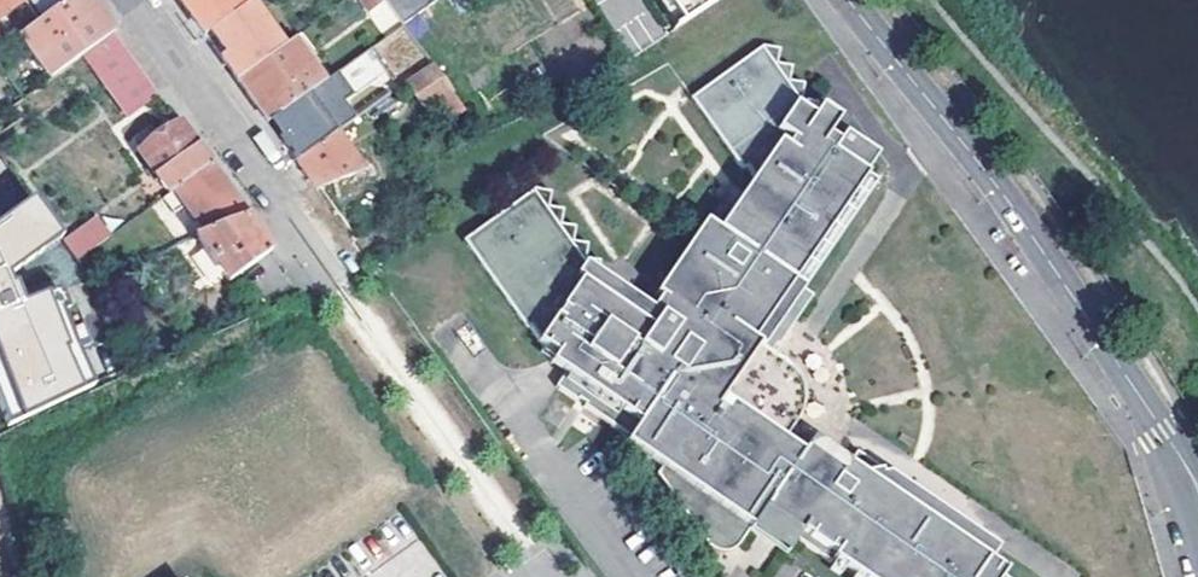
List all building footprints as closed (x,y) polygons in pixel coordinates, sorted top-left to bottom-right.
[(25,1),(24,0),(0,0),(0,19),(25,1)] [(55,9),(39,21),(19,36),(51,80),(83,56),(115,32),(97,7),(92,0),(68,0),(55,9)] [(39,21),(55,9),(49,0),(26,0),(25,1),(39,21)] [(55,9),(68,0),(49,0),(55,9)] [(189,9),(207,34),(215,30),(213,29),(242,8),(237,0),(183,0),(189,9)] [(685,23),(719,0),(668,0),(685,23)] [(230,51),(223,56),(239,79),(282,48),(250,3),(242,8),(213,29),(215,30),(230,51)] [(145,104),(159,94),(142,70),(115,32),(83,56),(115,100),(119,97),(131,106),(142,99),(145,104)] [(271,122),(326,83),(294,39),(282,48),(239,79),(251,94),(271,122)] [(688,95),(741,168),(745,165),(753,177),(704,249),(690,240),(655,293),(658,295),(647,311),(595,275),(598,259),(583,257),(585,242),(570,240),(572,225),(558,223),(560,208),(545,205),(547,191),(531,188),(461,240),(524,328),(527,326),(550,358),(555,354),(569,364),(553,386),(662,461),(653,475),(705,545),(713,551),(720,553),(727,551),(732,549),(736,545),(747,530),(749,531),(759,515),(794,539),(795,537),(828,562),(832,557),(862,576),(1008,576),(1002,573),(1005,569),(986,556),(994,545),(856,450),(843,467),(806,442),(801,451),(782,439),(799,414),(802,402),(802,391),(799,379),(793,369),(784,361),(770,351),(809,294),(790,282),(865,173),(863,171),(874,154),(841,132),(836,139),(825,131),(828,117),(813,114),(815,100),(799,97),(801,81),(787,79),(789,64),(774,62),(776,47),(760,44),(688,95)] [(466,110),(453,93),(436,106),(448,123),(466,110)] [(193,142),(181,126),(159,141),(151,129),(132,142),(169,193),(209,164),(193,142)] [(338,134),(299,162),(308,174),(317,187),(318,189),(320,188),(364,171),(338,134)] [(171,195),(156,205),(168,220),(187,207),(207,233),(208,235),(248,219),(226,188),(209,164),(169,193),(171,195)] [(18,419),(101,374),(82,339),(67,305),(72,303),(69,298),(74,294),(62,277),(29,300),(16,283),(13,285),(7,277),(60,238),(33,200),(0,224),(0,385),(18,419)] [(272,253),(248,219),(208,235),(207,233),(197,237),(230,283),(272,253)] [(78,263),(110,239),(97,221),(64,245),(78,263)]
